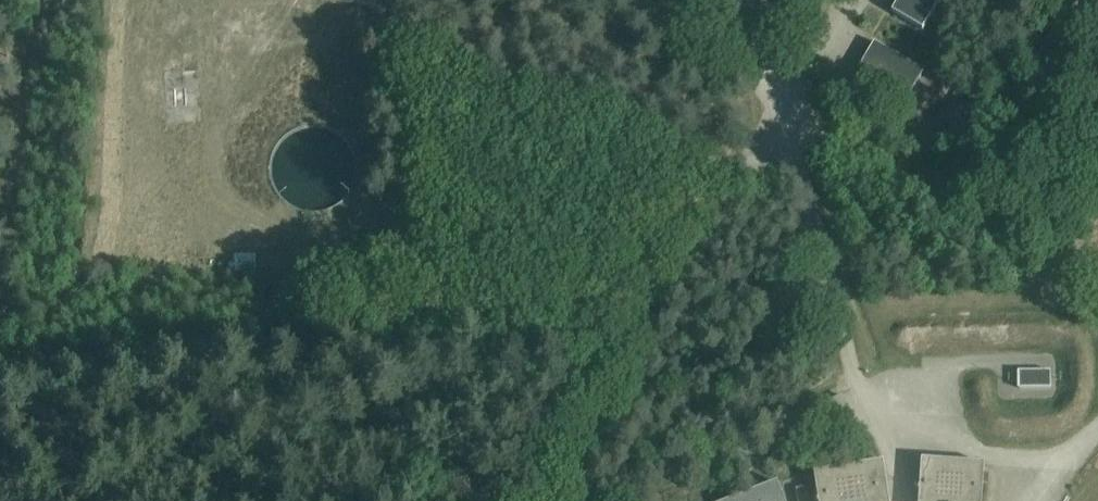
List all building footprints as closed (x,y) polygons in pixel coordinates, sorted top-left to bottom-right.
[(892,11),(922,28),(939,0),(898,0),(892,11)] [(924,70),(874,40),(857,71),(907,99),(924,70)] [(173,106),(190,105),(189,88),(172,88),(173,106)] [(713,155),(703,171),(712,176),(722,160),(713,155)] [(893,185),(875,172),(869,181),(887,194),(893,185)] [(371,235),(372,258),(384,257),(382,234),(371,235)] [(1051,387),(1050,371),(1018,371),(1018,388),(1051,387)] [(860,432),(843,395),(821,404),(837,443),(860,432)] [(738,447),(741,470),(752,468),(750,446),(738,447)] [(985,464),(922,460),(919,500),(982,500),(985,464)] [(884,462),(815,473),(819,500),(890,500),(884,462)] [(777,482),(729,500),(785,500),(777,482)]
